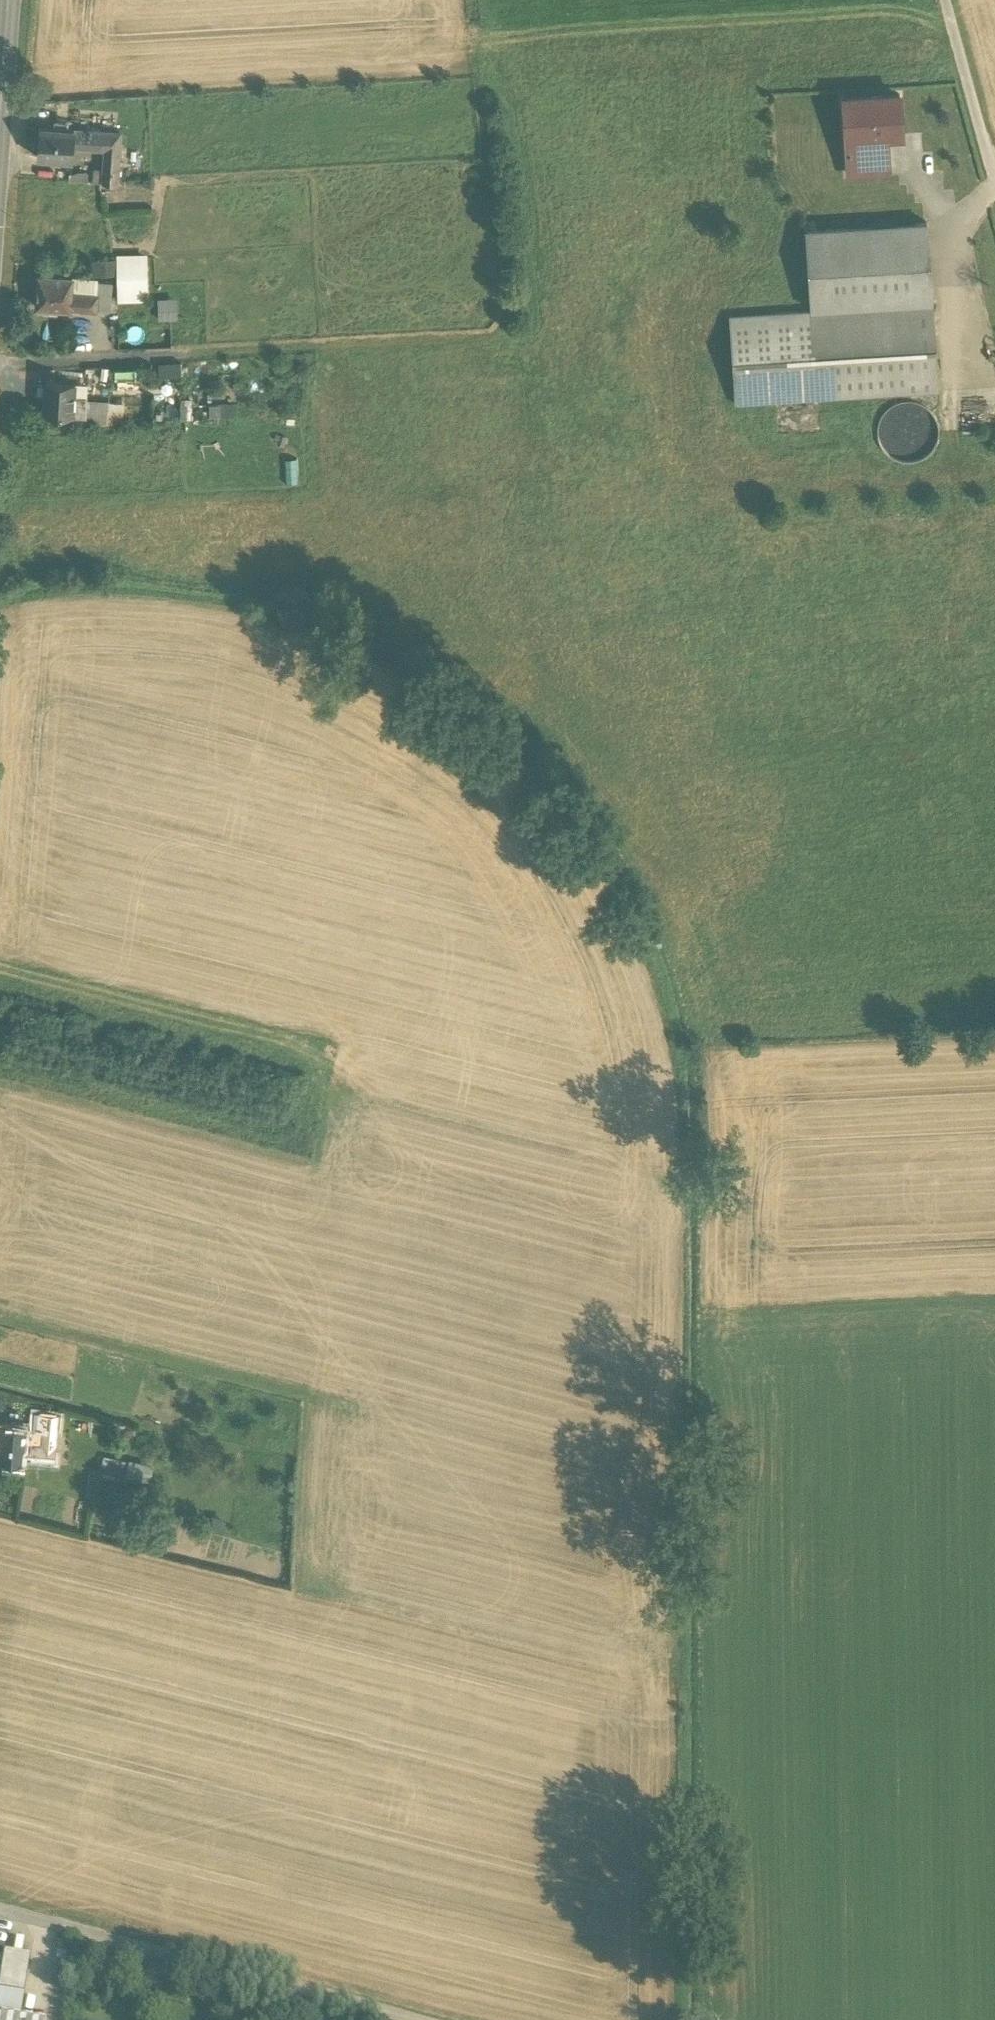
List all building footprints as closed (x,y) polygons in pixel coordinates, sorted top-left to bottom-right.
[(900,94),(844,97),(847,151),(887,148),(886,135),(902,134),(900,94)] [(67,121),(55,120),(55,128),(40,127),(38,156),(72,159),(73,147),(74,129),(67,128),(67,121)] [(120,132),(74,129),(73,147),(105,149),(104,169),(104,171),(118,172),(120,132)] [(887,148),(847,151),(848,173),(889,171),(887,148)] [(104,169),(94,168),(93,182),(117,183),(118,172),(104,171),(104,169)] [(927,222),(806,229),(811,309),(932,302),(927,222)] [(119,303),(150,302),(148,256),(117,257),(117,260),(118,275),(119,303)] [(118,275),(117,260),(94,261),(94,275),(118,275)] [(72,277),(38,275),(36,306),(70,309),(71,293),(72,277)] [(95,279),(72,277),(71,293),(97,294),(98,282),(95,280),(95,279)] [(113,283),(98,282),(97,294),(98,295),(97,310),(111,312),(113,283)] [(97,294),(71,293),(70,309),(97,310),(98,295),(97,294)] [(932,302),(811,309),(817,398),(938,391),(932,302)] [(811,309),(731,314),(736,403),(817,398),(811,309)] [(164,400),(182,400),(181,361),(162,362),(164,400)] [(76,382),(46,380),(44,413),(73,415),(74,415),(75,397),(76,382)] [(87,398),(75,397),(74,415),(84,416),(86,415),(86,400),(87,398)] [(108,401),(86,400),(86,415),(84,416),(84,426),(107,425),(108,401)] [(937,443),(939,431),(937,419),(930,409),(920,403),(908,400),(896,403),(886,410),(880,420),(877,431),(880,443),(887,453),(897,460),(909,462),(920,460),(930,453),(937,443)] [(58,1414),(35,1412),(34,1428),(57,1430),(58,1414)] [(0,1423),(0,1457),(26,1459),(26,1458),(28,1428),(28,1425),(0,1423)] [(34,1428),(28,1428),(26,1458),(54,1460),(57,1430),(34,1428)] [(128,1463),(105,1457),(102,1470),(125,1476),(128,1463)] [(128,1463),(125,1476),(149,1482),(153,1469),(128,1463)]
